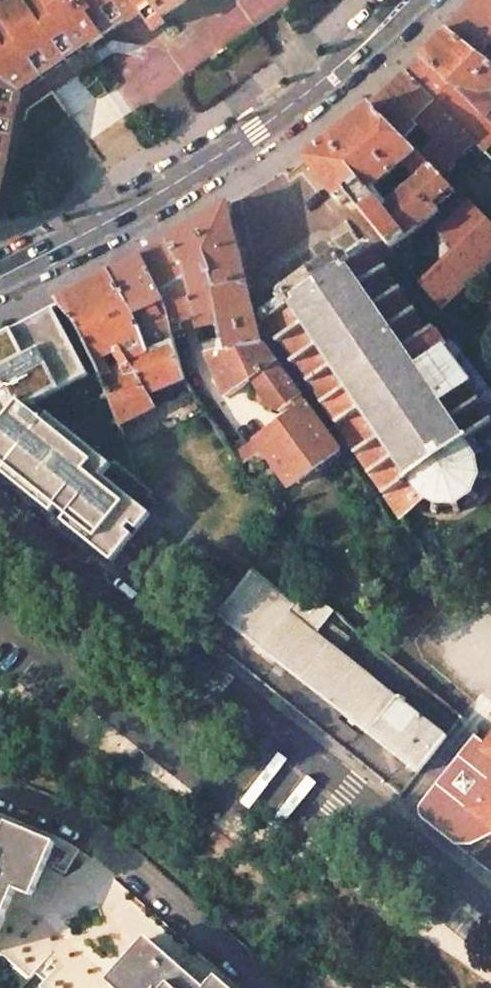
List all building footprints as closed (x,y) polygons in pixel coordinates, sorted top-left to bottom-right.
[(2,224),(4,175),(11,175),(15,175),(18,131),(15,131),(8,131),(10,96),(17,106),(19,108),(42,139),(73,118),(91,141),(106,131),(144,103),(166,88),(290,0),(24,0),(18,4),(0,16),(0,225),(2,224)] [(446,27),(483,58),(490,64),(490,0),(470,0),(446,27)] [(446,27),(420,55),(422,57),(490,122),(490,96),(488,94),(490,91),(490,64),(483,58),(446,27)] [(422,57),(406,72),(473,139),(490,156),(490,122),(422,57)] [(473,139),(406,72),(405,71),(371,104),(404,138),(424,118),(431,126),(411,146),(440,173),(473,139)] [(18,131),(19,108),(17,106),(10,96),(8,131),(15,131),(18,131)] [(452,187),(440,173),(411,146),(404,138),(371,104),(303,157),(339,202),(348,195),(390,248),(439,208),(433,203),(452,187)] [(15,175),(11,175),(4,175),(2,224),(0,225),(0,237),(12,229),(15,175)] [(467,201),(445,222),(441,217),(435,225),(437,229),(436,231),(444,241),(438,244),(439,256),(443,259),(420,282),(439,307),(490,258),(490,225),(467,201)] [(141,257),(109,274),(149,354),(174,343),(171,332),(186,329),(192,328),(198,326),(220,320),(225,337),(203,344),(207,356),(226,398),(253,380),(277,362),(266,348),(261,341),(257,325),(246,282),(227,204),(161,245),(141,257)] [(414,315),(418,312),(415,309),(411,311),(399,294),(403,291),(401,288),(397,290),(385,273),(389,270),(386,267),(382,269),(370,252),(374,249),(371,246),(369,247),(365,246),(342,261),(338,255),(322,266),(323,269),(302,283),(300,280),(283,292),(287,298),(266,312),(264,317),(264,318),(262,320),(263,321),(257,325),(261,341),(266,348),(276,341),(279,345),(282,342),(294,359),(290,362),(293,365),(297,363),(311,384),(309,385),(312,389),(313,388),(327,409),(326,410),(328,414),(330,413),(344,434),(342,435),(345,439),(346,437),(361,459),(359,460),(361,463),(363,462),(377,483),(375,484),(378,488),(380,487),(400,518),(425,501),(434,505),(431,512),(436,514),(439,508),(453,506),(455,513),(460,511),(458,506),(470,496),(476,500),(479,496),(473,492),(479,478),(486,481),(486,477),(490,474),(490,392),(485,384),(461,352),(451,344),(442,342),(433,328),(426,333),(414,315)] [(180,365),(174,343),(149,354),(109,274),(59,301),(78,327),(99,369),(118,422),(156,407),(149,394),(184,380),(180,365)] [(90,375),(56,310),(0,339),(0,472),(112,562),(134,536),(133,535),(150,515),(102,476),(112,464),(49,414),(44,420),(27,407),(90,375)] [(194,360),(180,365),(184,380),(193,391),(200,402),(210,395),(202,379),(194,360)] [(277,362),(253,380),(260,392),(255,395),(261,404),(266,401),(269,406),(281,412),(302,397),(277,362)] [(338,447),(304,401),(233,454),(240,462),(260,447),(288,484),(338,447)] [(266,578),(231,621),(432,780),(464,736),(358,655),(364,645),(342,627),(347,619),(314,592),(303,605),(266,578)] [(471,809),(490,783),(490,714),(475,734),(469,741),(436,784),(471,809)] [(471,809),(490,826),(490,783),(471,809)] [(29,918),(7,908),(16,887),(30,892),(51,841),(7,823),(0,838),(0,954),(5,956),(28,976),(51,949),(61,958),(38,985),(42,987),(110,987),(29,918)] [(214,977),(205,987),(145,936),(109,978),(121,987),(228,987),(214,977)]
